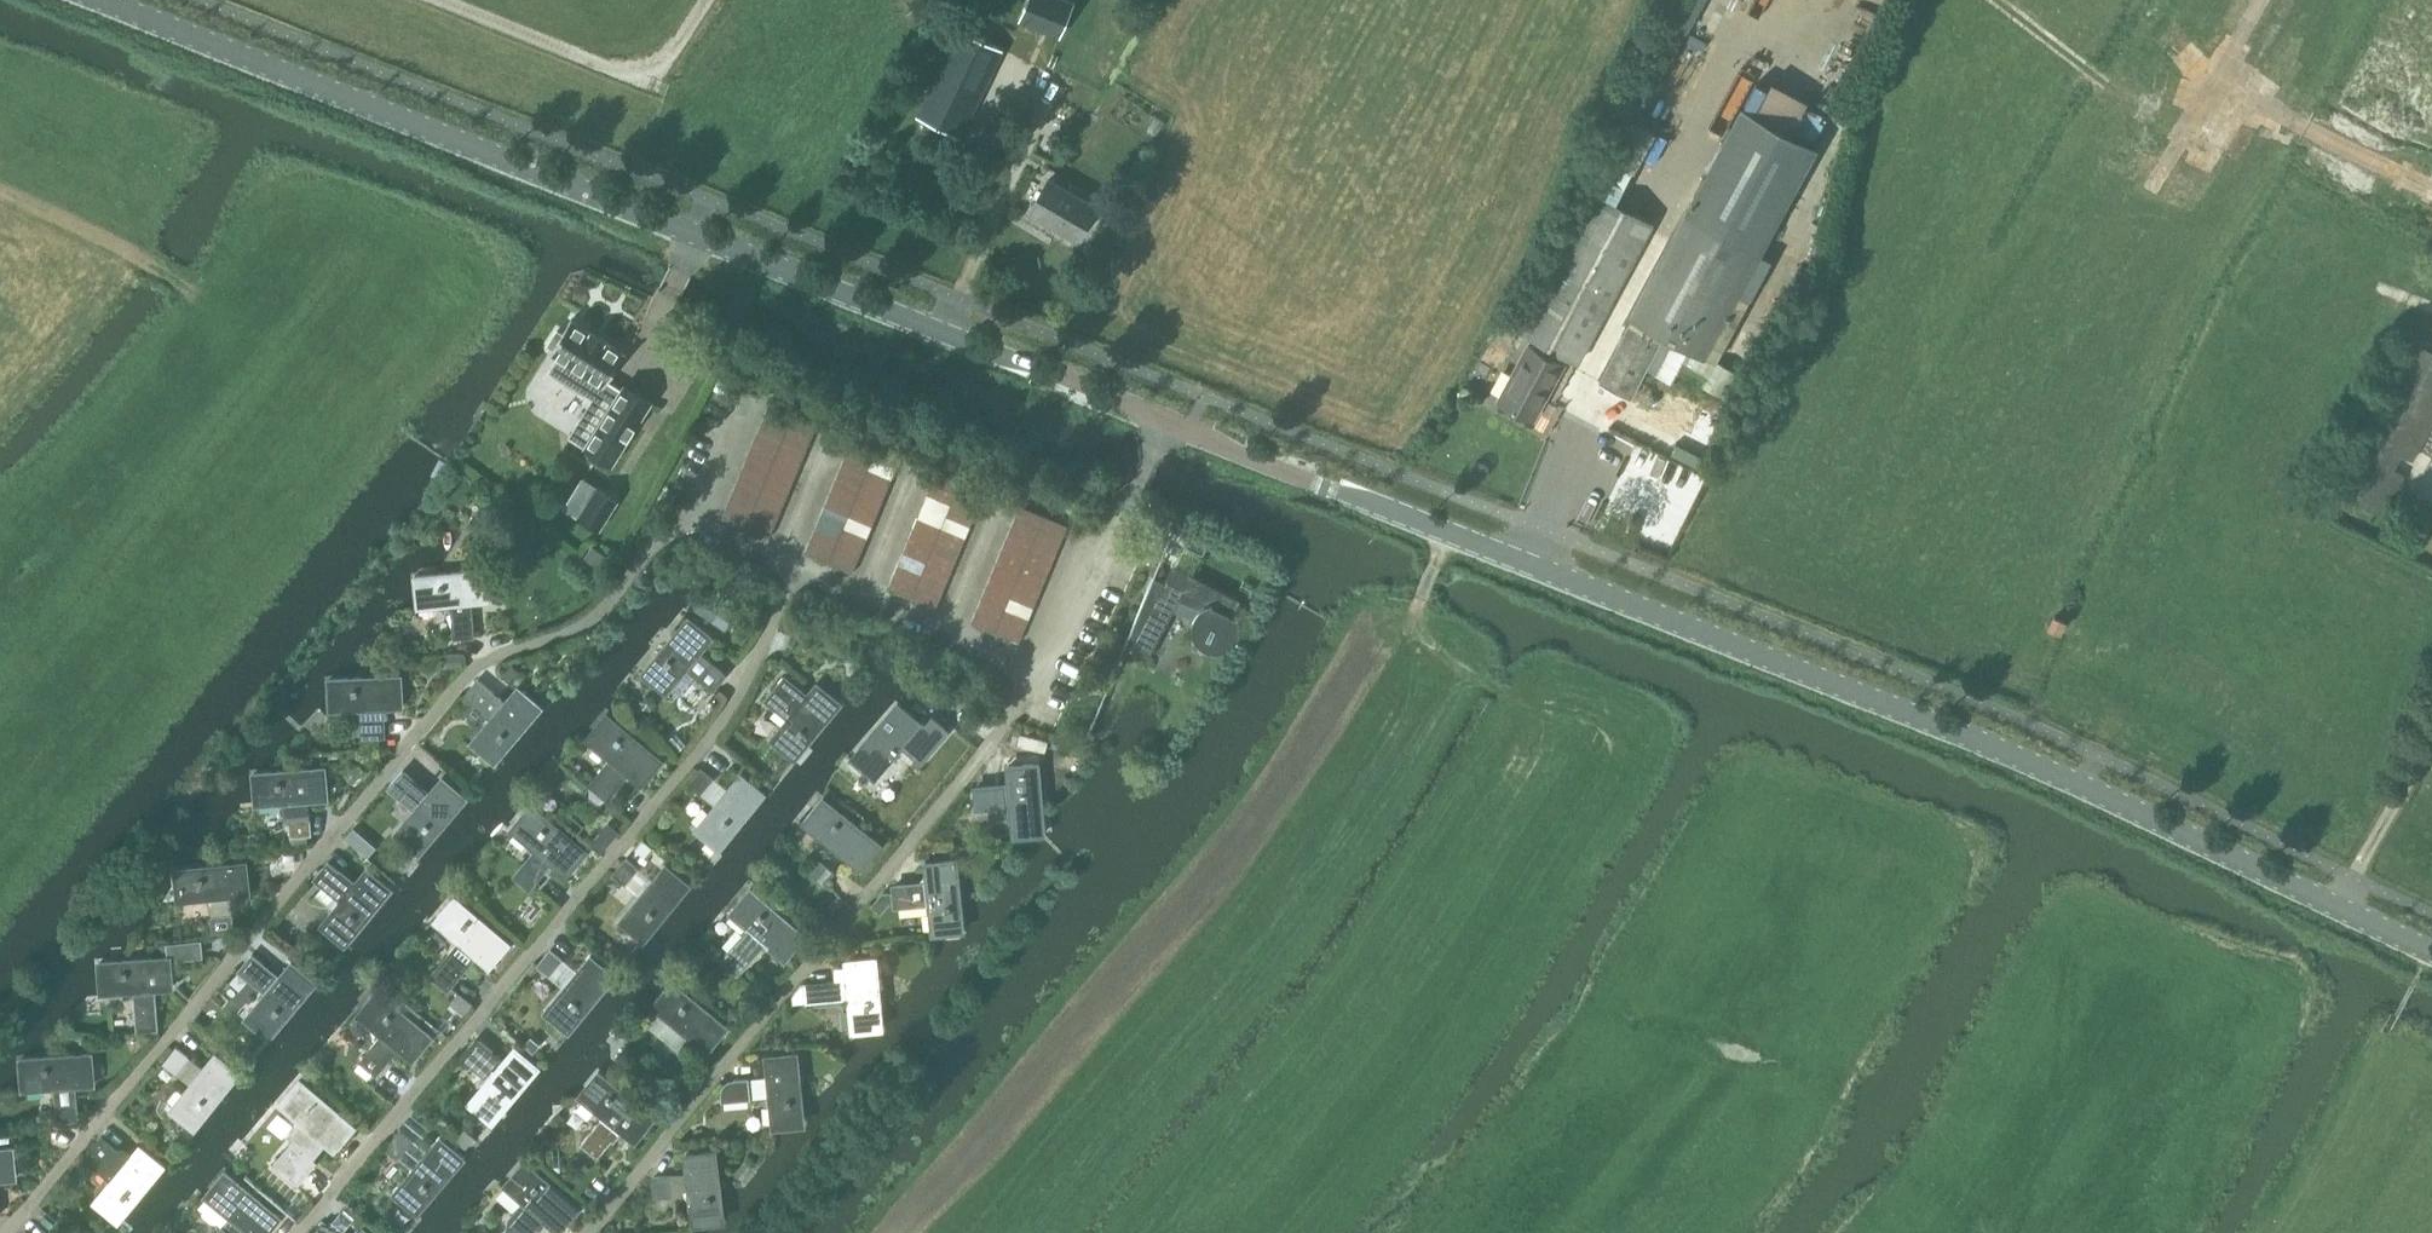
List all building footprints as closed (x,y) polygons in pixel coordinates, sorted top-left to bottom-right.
[(1020,18),(1061,35),(1074,3),(1066,0),(1028,0),(1020,18)] [(959,28),(917,115),(961,136),(1003,49),(959,28)] [(1771,82),(1755,114),(1790,133),(1807,101),(1771,82)] [(1755,114),(1741,106),(1630,314),(1632,315),(1599,381),(1630,397),(1662,332),(1716,359),(1770,258),(1758,253),(1817,146),(1790,133),(1755,114)] [(1612,158),(1595,189),(1600,192),(1617,201),(1658,123),(1631,108),(1606,155),(1612,158)] [(1154,116),(1148,128),(1156,133),(1163,121),(1154,116)] [(1033,204),(1049,172),(1038,167),(1022,199),(1033,204)] [(1077,237),(1097,204),(1050,177),(1030,210),(1077,237)] [(1519,328),(1578,360),(1652,220),(1595,189),(1519,328)] [(604,384),(624,351),(605,339),(606,338),(591,329),(590,330),(571,318),(562,332),(557,329),(548,343),(553,347),(551,351),(558,356),(549,370),(593,398),(570,435),(585,445),(584,445),(612,463),(651,400),(624,383),(618,393),(604,384)] [(2431,419),(2431,351),(2410,339),(2330,485),(2380,513),(2395,486),(2403,491),(2407,484),(2398,480),(2431,419)] [(1497,396),(1531,416),(1562,361),(1528,342),(1497,396)] [(1733,371),(1712,361),(1703,380),(1724,390),(1733,371)] [(766,411),(788,421),(793,409),(770,400),(766,411)] [(793,409),(788,421),(812,431),(817,419),(793,409)] [(761,423),(783,432),(788,421),(766,411),(761,423)] [(788,421),(783,432),(807,442),(812,431),(788,421)] [(756,435),(778,444),(783,432),(761,423),(756,435)] [(783,432),(778,444),(802,454),(807,442),(783,432)] [(751,446),(774,455),(778,444),(756,435),(751,446)] [(848,447),(871,456),(876,444),(853,435),(848,447)] [(778,444),(774,455),(798,465),(802,454),(778,444)] [(876,444),(871,456),(896,466),(901,455),(876,444)] [(746,458),(769,467),(774,455),(751,446),(746,458)] [(843,457),(867,467),(871,456),(848,447),(843,457)] [(774,455),(769,467),(793,477),(798,465),(774,455)] [(871,456),(867,467),(891,477),(896,466),(871,456)] [(838,469),(862,479),(867,467),(843,457),(838,469)] [(741,469),(764,479),(769,467),(746,458),(741,469)] [(769,467),(764,479),(788,489),(793,477),(769,467)] [(867,467),(862,479),(886,489),(891,477),(867,467)] [(736,481),(759,490),(764,479),(741,469),(736,481)] [(833,481),(857,491),(862,479),(838,469),(833,481)] [(955,491),(960,480),(937,470),(932,481),(955,491)] [(764,479),(759,490),(783,501),(788,489),(764,479)] [(862,479),(857,491),(881,501),(886,489),(862,479)] [(955,491),(979,501),(984,490),(960,480),(955,491)] [(731,493),(754,503),(759,490),(736,481),(731,493)] [(828,493),(852,502),(857,491),(833,481),(828,493)] [(951,503),(955,491),(932,481),(927,493),(951,503)] [(578,515),(598,528),(617,500),(596,487),(578,515)] [(759,490),(754,503),(778,513),(783,501),(759,490)] [(857,491),(852,502),(876,513),(881,501),(857,491)] [(979,501),(955,491),(951,503),(974,513),(979,501)] [(726,505),(749,514),(754,503),(731,493),(726,505)] [(852,502),(828,493),(824,504),(847,514),(852,502)] [(922,505),(945,515),(951,503),(927,493),(922,505)] [(852,502),(847,514),(872,523),(876,513),(852,502)] [(754,503),(749,514),(773,525),(778,513),(754,503)] [(974,513),(951,503),(945,515),(969,525),(974,513)] [(842,526),(847,514),(824,504),(819,516),(842,526)] [(1014,516),(1037,526),(1042,514),(1019,504),(1014,516)] [(749,514),(726,505),(722,515),(745,524),(749,514)] [(917,517),(941,527),(945,515),(922,505),(917,517)] [(749,514),(745,524),(769,535),(773,525),(749,514)] [(847,514),(842,526),(866,536),(872,523),(847,514)] [(1037,526),(1062,536),(1067,524),(1042,514),(1037,526)] [(945,515),(941,527),(964,537),(969,525),(945,515)] [(837,537),(842,526),(819,516),(814,527),(837,537)] [(1037,526),(1014,516),(1009,528),(1032,538),(1037,526)] [(911,529),(936,539),(941,527),(917,517),(911,529)] [(842,526),(837,537),(861,547),(866,536),(842,526)] [(1062,536),(1037,526),(1032,538),(1057,548),(1062,536)] [(833,548),(837,537),(814,527),(809,539),(833,548)] [(941,527),(936,539),(959,549),(964,537),(941,527)] [(1032,538),(1009,528),(1004,540),(1027,550),(1032,538)] [(907,540),(931,550),(936,539),(911,529),(907,540)] [(1202,552),(1208,541),(1187,533),(1183,542),(1202,552)] [(837,537),(833,548),(857,559),(861,547),(837,537)] [(1057,548),(1032,538),(1027,550),(1052,560),(1057,548)] [(833,548),(809,539),(804,550),(828,560),(833,548)] [(936,539),(931,550),(954,560),(959,549),(936,539)] [(902,552),(926,562),(931,550),(907,540),(902,552)] [(1027,550),(1004,540),(999,552),(1022,561),(1027,550)] [(591,546),(584,557),(598,565),(605,555),(591,546)] [(857,559),(833,548),(828,560),(852,570),(857,559)] [(931,550),(926,562),(949,572),(954,560),(931,550)] [(1052,560),(1027,550),(1022,561),(1047,572),(1052,560)] [(897,563),(922,574),(926,562),(902,552),(897,563)] [(1022,561),(999,552),(995,563),(1018,573),(1022,561)] [(1047,572),(1022,561),(1018,573),(1042,583),(1047,572)] [(926,562),(922,574),(944,583),(949,572),(926,562)] [(892,575),(917,585),(922,574),(897,563),(892,575)] [(989,575),(1013,585),(1018,573),(995,563),(989,575)] [(1128,648),(1148,658),(1173,608),(1193,616),(1192,619),(1192,621),(1192,623),(1192,625),(1192,627),(1192,629),(1192,631),(1193,633),(1194,635),(1195,637),(1196,639),(1198,641),(1201,644),(1204,646),(1206,647),(1208,648),(1212,649),(1217,649),(1219,648),(1221,648),(1223,647),(1227,646),(1229,645),(1230,643),(1232,642),(1234,640),(1235,638),(1237,640),(1240,635),(1238,633),(1238,631),(1239,626),(1239,624),(1239,622),(1239,620),(1238,618),(1238,616),(1237,614),(1235,615),(1232,613),(1241,598),(1177,565),(1172,577),(1166,574),(1164,579),(1152,573),(1146,584),(1148,585),(1122,649),(1123,649),(1125,644),(1129,645),(1128,648)] [(1013,585),(1037,595),(1042,583),(1018,573),(1013,585)] [(922,574),(917,585),(939,595),(944,583),(922,574)] [(917,585),(892,575),(888,585),(913,595),(917,585)] [(1013,585),(989,575),(985,586),(1008,596),(1013,585)] [(489,577),(414,584),(414,606),(490,599),(489,577)] [(917,585),(913,595),(935,605),(939,595),(917,585)] [(1037,595),(1013,585),(1008,596),(1032,607),(1037,595)] [(1008,596),(985,586),(980,598),(1003,608),(1008,596)] [(706,591),(694,608),(713,621),(725,629),(737,611),(725,604),(706,591)] [(1032,607),(1008,596),(1003,608),(1028,618),(1032,607)] [(1003,608),(980,598),(975,610),(998,620),(1003,608)] [(471,602),(451,604),(451,606),(454,638),(474,636),(471,604),(471,602)] [(1028,618),(1003,608),(998,620),(1022,630),(1028,618)] [(994,630),(998,620),(975,610),(971,620),(994,630)] [(2060,630),(2065,619),(2055,614),(2050,626),(2060,630)] [(998,620),(994,630),(1018,640),(1022,630),(998,620)] [(674,624),(630,679),(658,702),(702,647),(674,624)] [(447,654),(448,666),(463,665),(462,652),(447,654)] [(699,652),(686,667),(689,670),(713,690),(726,674),(702,654),(699,652)] [(512,664),(502,675),(512,683),(521,672),(512,664)] [(785,674),(765,698),(786,716),(788,717),(808,693),(806,692),(785,674)] [(404,675),(328,679),(330,709),(406,705),(404,675)] [(478,679),(465,694),(491,715),(492,717),(506,702),(503,700),(478,679)] [(767,741),(795,766),(846,707),(819,683),(767,741)] [(473,749),(503,774),(552,716),(522,691),(473,749)] [(895,705),(841,771),(865,790),(919,723),(895,705)] [(383,706),(361,707),(361,711),(362,737),(384,736),(383,710),(383,706)] [(661,761),(607,714),(588,735),(642,782),(661,761)] [(922,724),(903,745),(918,758),(915,761),(919,764),(948,730),(932,716),(925,724),(924,726),(922,724)] [(1030,730),(1010,732),(1012,756),(1032,754),(1030,730)] [(685,743),(676,733),(669,738),(679,749),(685,743)] [(380,750),(362,751),(362,760),(381,760),(380,750)] [(609,760),(589,784),(607,799),(628,775),(629,773),(611,758),(609,760)] [(358,763),(346,776),(355,785),(367,772),(358,763)] [(327,764),(252,771),(255,802),(330,796),(327,764)] [(701,767),(688,782),(700,792),(713,776),(701,767)] [(414,810),(429,792),(402,769),(387,786),(414,810)] [(690,831),(720,856),(768,798),(738,773),(690,831)] [(1009,813),(1011,813),(1009,785),(1007,785),(975,787),(976,806),(990,805),(991,815),(1009,813)] [(393,844),(423,869),(471,811),(442,786),(393,844)] [(308,799),(288,800),(290,820),(291,835),(307,834),(311,834),(310,818),(308,799)] [(824,799),(799,827),(848,870),(873,842),(824,799)] [(532,809),(514,831),(567,872),(585,849),(532,809)] [(353,827),(344,837),(356,847),(365,836),(353,827)] [(589,843),(601,853),(613,839),(601,829),(589,843)] [(307,834),(291,835),(292,844),(308,842),(307,834)] [(643,838),(635,847),(645,855),(652,846),(643,838)] [(534,851),(514,876),(530,889),(550,864),(534,851)] [(626,857),(613,873),(625,883),(638,867),(626,857)] [(817,858),(808,870),(823,883),(833,871),(817,858)] [(327,862),(314,878),(338,898),(341,900),(354,884),(352,882),(327,862)] [(958,866),(927,867),(933,942),(963,941),(958,866)] [(616,925),(646,950),(694,892),(664,867),(616,925)] [(243,874),(168,880),(171,914),(246,908),(243,874)] [(319,935),(349,960),(398,902),(368,877),(319,935)] [(882,893),(873,904),(881,911),(889,901),(894,901),(894,907),(926,904),(929,903),(927,881),(924,881),(892,884),(893,892),(882,893)] [(749,893),(732,915),(783,956),(798,936),(749,893)] [(511,942),(456,895),(436,919),(491,966),(511,942)] [(232,914),(212,916),(213,931),(233,929),(232,914)] [(746,929),(721,958),(738,973),(763,944),(764,942),(747,927),(746,929)] [(174,957),(205,953),(203,935),(172,939),(174,957)] [(459,940),(431,975),(448,989),(476,954),(459,940)] [(551,949),(538,965),(549,974),(562,958),(551,949)] [(252,953),(239,970),(253,981),(266,992),(279,976),(266,965),(252,953)] [(173,955),(97,960),(99,990),(175,985),(173,955)] [(541,1015),(571,1040),(620,982),(590,957),(541,1015)] [(883,960),(847,962),(852,1037),(888,1034),(883,960)] [(804,982),(794,996),(794,1002),(808,1001),(846,997),(848,997),(846,966),(843,966),(835,967),(836,979),(804,982)] [(239,1028),(269,1053),(317,995),(288,970),(239,1028)] [(726,1030),(671,983),(645,1014),(700,1061),(726,1030)] [(155,988),(134,989),(135,993),(138,1030),(158,1028),(155,991),(155,988)] [(434,1034),(378,988),(358,1013),(413,1060),(434,1034)] [(473,1004),(461,994),(453,1005),(465,1014),(473,1004)] [(743,1007),(729,1005),(727,1020),(741,1022),(743,1007)] [(453,1024),(446,1018),(439,1027),(446,1033),(453,1024)] [(517,1038),(509,1031),(506,1035),(514,1042),(517,1038)] [(370,1049),(360,1060),(376,1073),(386,1062),(397,1048),(382,1035),(370,1049)] [(474,1040),(464,1053),(464,1057),(486,1076),(489,1078),(503,1060),(501,1058),(499,1056),(493,1056),(493,1052),(479,1040),(474,1040)] [(665,1041),(656,1053),(671,1066),(681,1054),(665,1041)] [(177,1046),(164,1062),(176,1072),(188,1056),(177,1046)] [(462,1110),(492,1135),(541,1077),(511,1052),(462,1110)] [(93,1055),(19,1062),(21,1089),(96,1083),(93,1055)] [(799,1063),(763,1066),(769,1140),(805,1137),(799,1063)] [(164,1124),(194,1149),(242,1091),(213,1066),(164,1124)] [(656,1117),(599,1071),(580,1095),(637,1141),(656,1117)] [(723,1087),(722,1093),(723,1100),(728,1099),(735,1099),(750,1097),(748,1077),(733,1079),(729,1080),(725,1083),(723,1087)] [(360,1128),(305,1081),(283,1106),(338,1152),(360,1128)] [(75,1085),(55,1086),(56,1089),(59,1120),(78,1118),(75,1087),(75,1085)] [(601,1119),(582,1143),(598,1155),(613,1137),(616,1139),(622,1131),(619,1129),(603,1116),(601,1119)] [(295,1140),(272,1165),(295,1183),(306,1169),(305,1168),(313,1159),(312,1158),(326,1142),(306,1126),(295,1140)] [(386,1146),(399,1157),(413,1140),(400,1129),(386,1146)] [(102,1135),(84,1156),(110,1177),(112,1179),(132,1155),(130,1153),(124,1147),(117,1148),(102,1135)] [(386,1201),(416,1226),(464,1168),(435,1143),(386,1201)] [(0,1151),(0,1179),(15,1178),(13,1150),(0,1151)] [(118,1232),(123,1232),(169,1178),(140,1153),(91,1210),(118,1232)] [(682,1165),(687,1232),(724,1232),(718,1162),(682,1165)] [(580,1210),(523,1165),(505,1187),(562,1232),(580,1210)] [(579,1167),(570,1178),(578,1184),(587,1173),(579,1167)] [(228,1173),(208,1200),(248,1232),(272,1232),(283,1219),(228,1173)] [(668,1175),(653,1176),(655,1197),(670,1195),(668,1175)] [(307,1202),(298,1194),(286,1208),(295,1216),(307,1202)] [(506,1232),(533,1232),(538,1227),(542,1227),(542,1226),(544,1223),(546,1221),(523,1201),(521,1203),(509,1217),(506,1232)] [(342,1211),(352,1220),(358,1212),(348,1204),(342,1211)] [(340,1211),(332,1221),(343,1230),(352,1220),(340,1211)] [(216,1232),(244,1232),(245,1232),(229,1218),(222,1226),(216,1232)] [(314,1232),(339,1232),(336,1231),(325,1221),(314,1232)]
